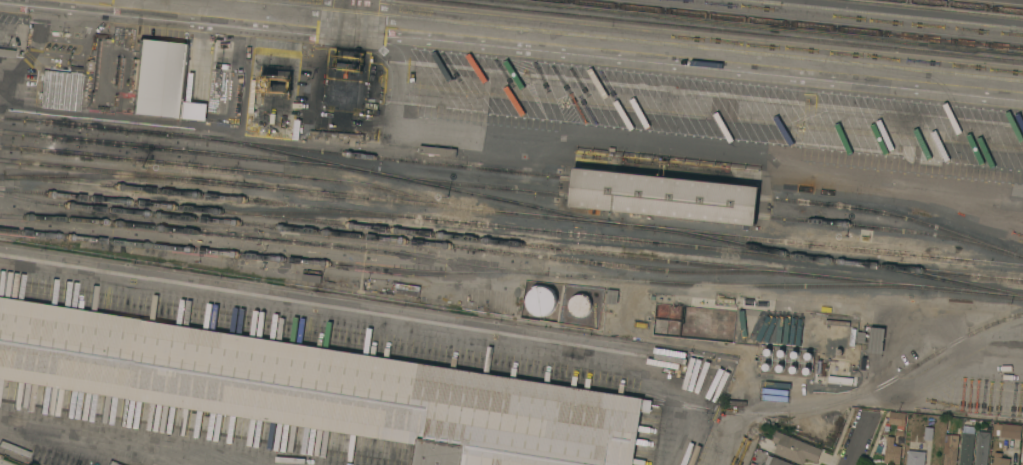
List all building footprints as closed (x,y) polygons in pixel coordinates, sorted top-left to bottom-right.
[(24,47),(16,46),(19,22),(26,23),(24,47)] [(189,43),(183,102),(185,102),(183,118),(131,113),(139,38),(189,43)] [(14,57),(0,55),(0,48),(15,50),(14,57)] [(39,106),(43,69),(69,72),(70,66),(82,67),(81,73),(82,73),(79,110),(39,106)] [(310,135),(310,130),(364,134),(364,139),(310,135)] [(573,178),(574,168),(761,187),(760,198),(758,215),(757,225),(570,206),(571,196),(573,178)] [(302,280),(303,273),(322,275),(321,282),(302,280)] [(365,278),(364,284),(366,285),(366,290),(351,288),(352,277),(365,278)] [(538,286),(542,286),(544,286),(548,288),(551,289),(553,291),(554,293),(555,297),(556,299),(556,300),(556,304),(555,307),(554,309),(552,312),(549,314),(546,315),(543,316),(539,316),(536,315),(534,314),(532,312),(530,310),(528,308),(527,304),(526,302),(526,299),(527,296),(528,294),(529,292),(531,290),(532,289),(534,288),(533,287),(535,286),(536,287),(538,286)] [(617,303),(606,302),(608,289),(619,290),(617,303)] [(591,301),(591,304),(591,307),(590,310),(589,311),(588,313),(586,314),(585,315),(581,316),(579,316),(577,316),(575,315),(574,315),(574,314),(573,313),(571,311),(569,308),(569,306),(569,303),(569,301),(570,300),(571,298),(573,296),(575,295),(576,294),(579,294),(581,294),(584,294),(586,295),(587,296),(588,295),(590,297),(589,298),(591,301)] [(641,411),(633,464),(414,464),(417,444),(0,378),(0,297),(652,400),(650,412),(641,411)] [(871,326),(885,328),(883,353),(868,352),(871,326)] [(906,413),(905,427),(901,426),(898,426),(898,425),(889,423),(890,411),(906,413)] [(1000,437),(1001,436),(992,435),(994,423),(1002,424),(1002,423),(1022,425),(1020,439),(1000,437)] [(975,426),(971,464),(959,464),(963,425),(975,426)] [(774,453),(778,443),(772,441),(776,430),(822,449),(817,462),(806,458),(803,464),(774,453)] [(959,435),(956,464),(944,464),(945,453),(944,452),(946,433),(959,435)] [(990,435),(987,464),(975,464),(978,434),(990,435)] [(900,464),(884,462),(887,436),(894,436),(893,445),(902,446),(900,464)] [(926,451),(924,464),(906,464),(908,450),(914,450),(915,441),(925,442),(924,451),(926,451)] [(773,455),(797,464),(762,464),(763,463),(764,463),(768,455),(772,456),(773,455)] [(1010,459),(1009,464),(992,464),(994,456),(1010,459)]
